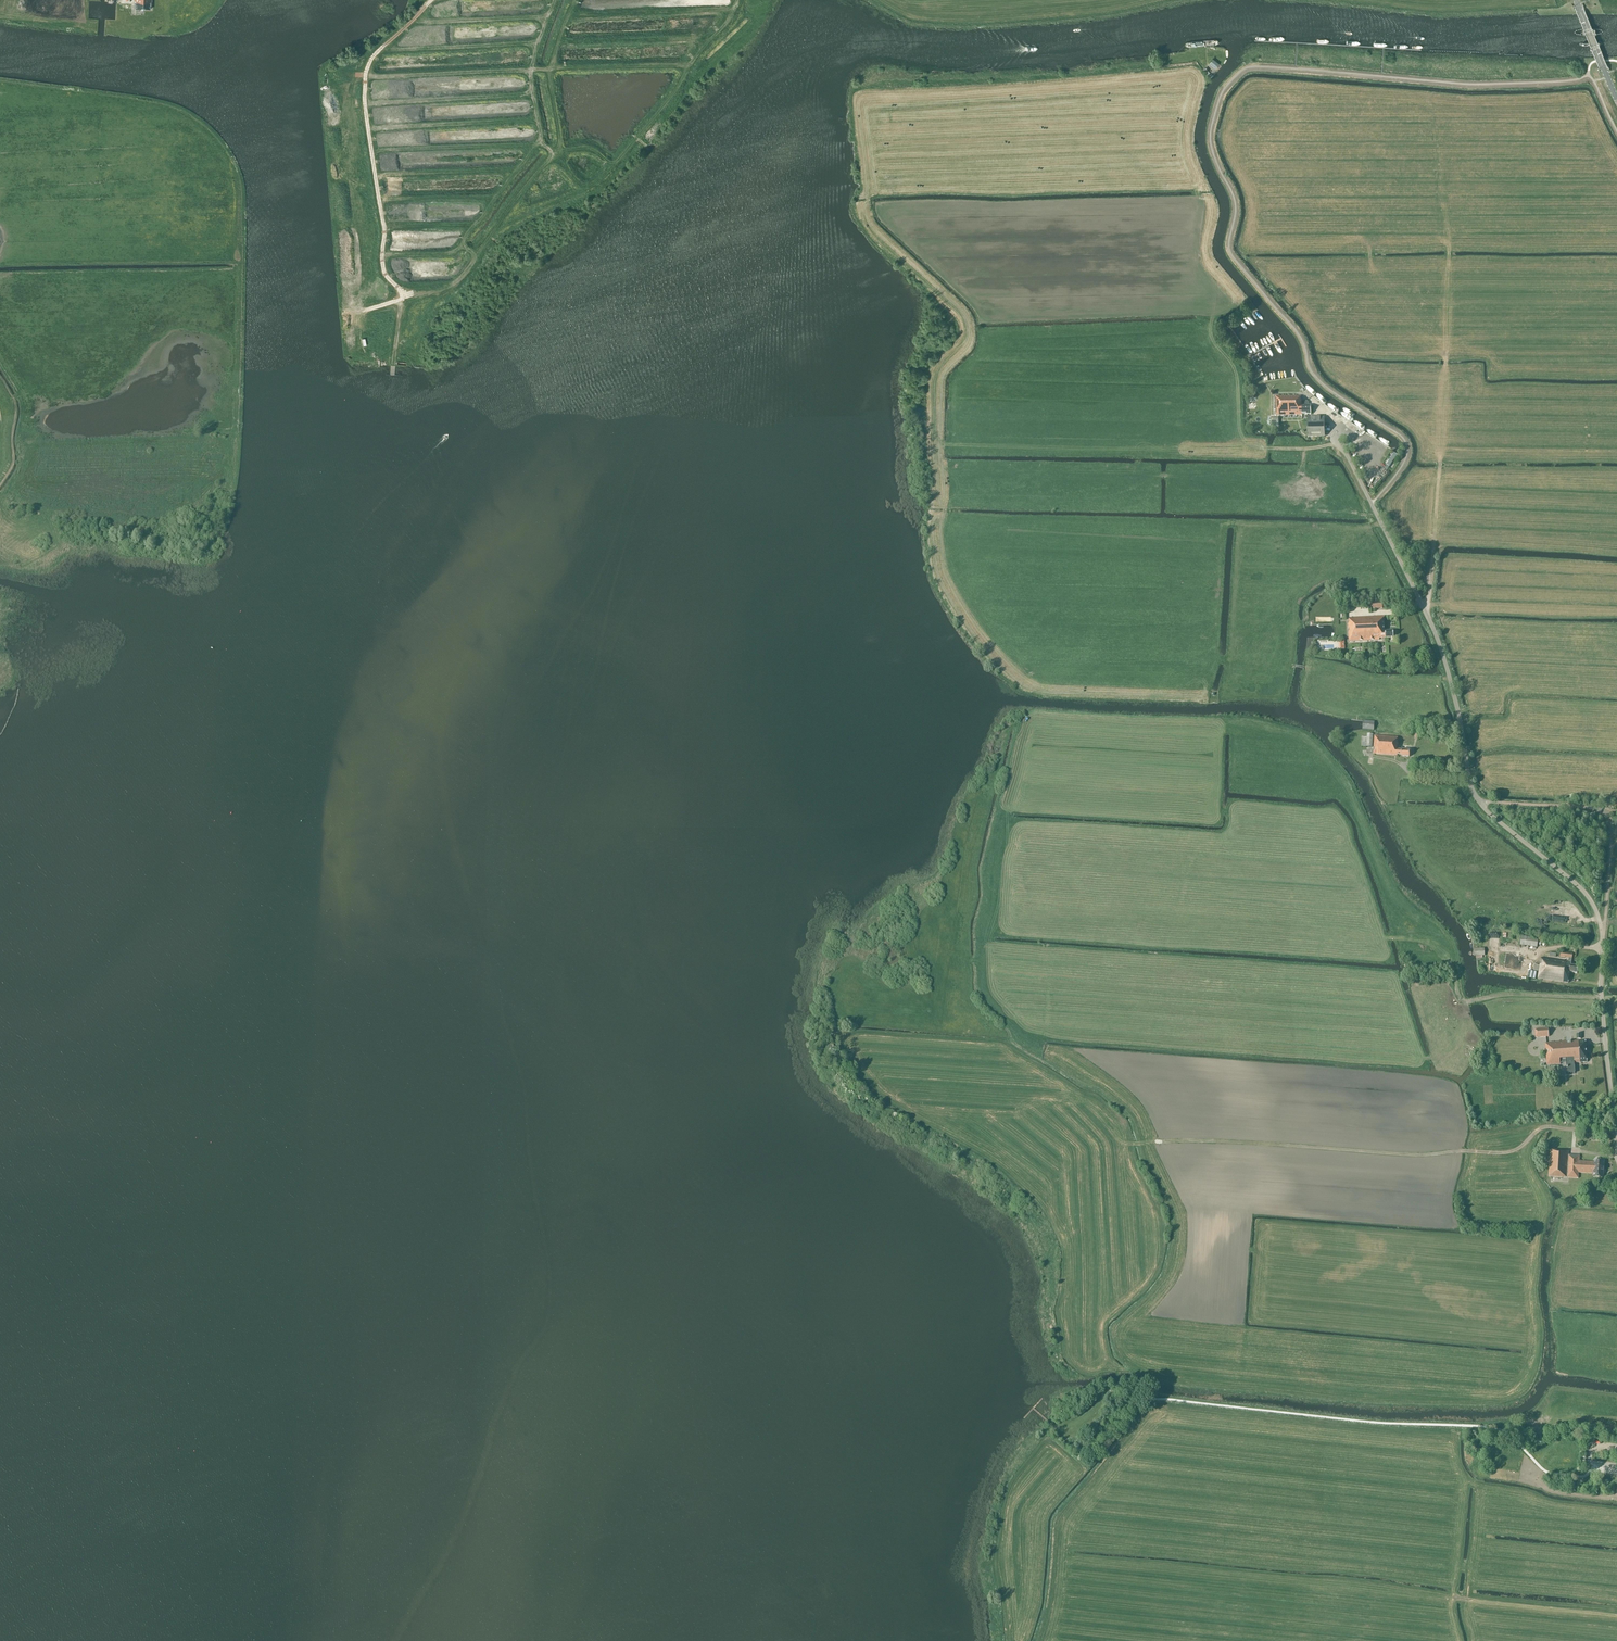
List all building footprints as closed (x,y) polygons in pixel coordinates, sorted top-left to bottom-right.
[(1213,59),(1210,63),(1211,64),(1210,65),(1212,66),(1213,65),(1215,67),(1218,63),(1213,59)] [(1301,401),(1301,396),(1276,397),(1276,416),(1302,415),(1302,414),(1311,414),(1311,405),(1309,405),(1308,403),(1307,401),(1301,401)] [(1325,435),(1324,433),(1324,417),(1308,418),(1308,436),(1325,435)] [(1394,453),(1386,465),(1389,468),(1397,455),(1394,453)] [(1394,638),(1394,631),(1385,631),(1384,616),(1349,618),(1350,623),(1348,623),(1348,628),(1349,628),(1350,631),(1349,631),(1349,641),(1379,640),(1379,638),(1380,638),(1380,641),(1385,641),(1385,638),(1394,638)] [(1363,721),(1362,729),(1374,730),(1375,722),(1363,721)] [(1372,747),(1373,734),(1367,734),(1367,737),(1362,737),(1361,746),(1372,747)] [(1401,756),(1409,757),(1410,750),(1397,749),(1398,742),(1397,742),(1397,737),(1375,736),(1373,754),(1397,756),(1397,755),(1401,755),(1401,756)] [(1546,917),(1546,912),(1558,911),(1558,905),(1538,906),(1538,909),(1535,909),(1536,918),(1546,917)] [(1538,939),(1521,936),(1520,945),(1537,948),(1538,939)] [(1572,959),(1573,954),(1560,952),(1560,957),(1568,958),(1568,962),(1540,958),(1538,979),(1568,983),(1570,972),(1577,974),(1578,967),(1571,966),(1571,963),(1572,958),(1572,959)] [(1517,959),(1505,959),(1505,968),(1520,968),(1520,963),(1517,963),(1517,959)] [(1548,1028),(1535,1029),(1536,1038),(1549,1037),(1548,1028)] [(1547,1065),(1573,1063),(1587,1062),(1585,1040),(1581,1041),(1577,1041),(1545,1043),(1547,1065)] [(1579,1161),(1580,1155),(1568,1155),(1568,1152),(1550,1151),(1549,1157),(1545,1156),(1544,1163),(1549,1163),(1548,1177),(1579,1179),(1579,1173),(1593,1174),(1593,1177),(1603,1178),(1604,1158),(1598,1158),(1598,1161),(1594,1161),(1594,1162),(1579,1161)] [(1572,1199),(1581,1199),(1581,1187),(1573,1187),(1572,1199)]
